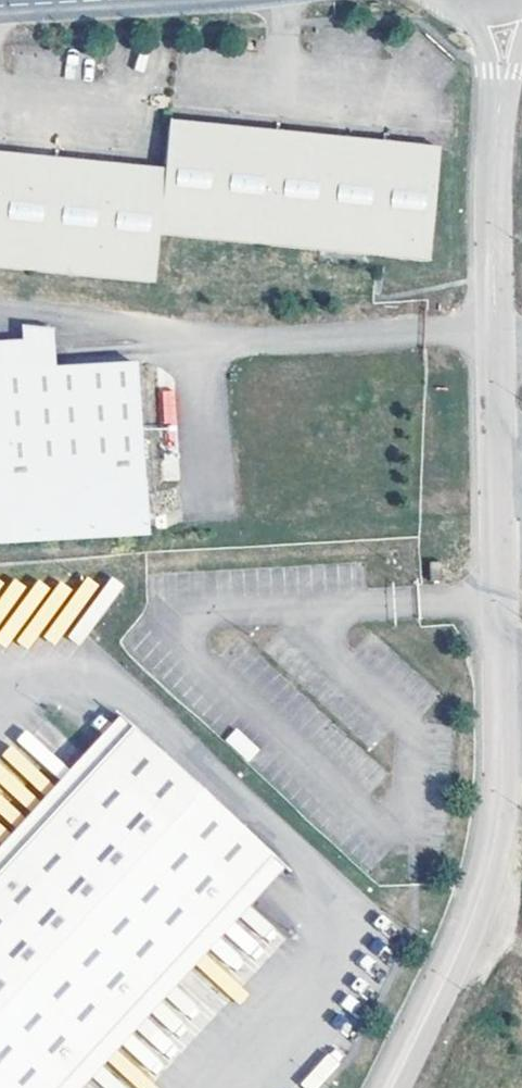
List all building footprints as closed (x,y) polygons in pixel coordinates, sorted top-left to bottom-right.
[(166,166),(159,229),(430,254),(442,143),(172,118),(166,166)] [(166,166),(0,149),(0,266),(153,281),(155,260),(159,229),(166,166)] [(20,323),(21,337),(25,337),(26,365),(52,364),(51,327),(20,323)] [(139,513),(133,361),(52,364),(26,365),(25,337),(21,337),(0,338),(0,520),(139,513)] [(163,420),(175,419),(173,389),(161,390),(163,420)] [(441,563),(427,563),(428,580),(443,579),(441,563)] [(124,732),(113,722),(0,842),(0,864),(100,758),(124,732)] [(247,762),(260,749),(238,726),(225,739),(247,762)] [(261,861),(124,732),(100,758),(116,774),(107,783),(131,805),(233,903),(261,861)] [(131,805),(107,783),(116,774),(100,758),(0,864),(0,1087),(58,1087),(233,903),(131,805)]
